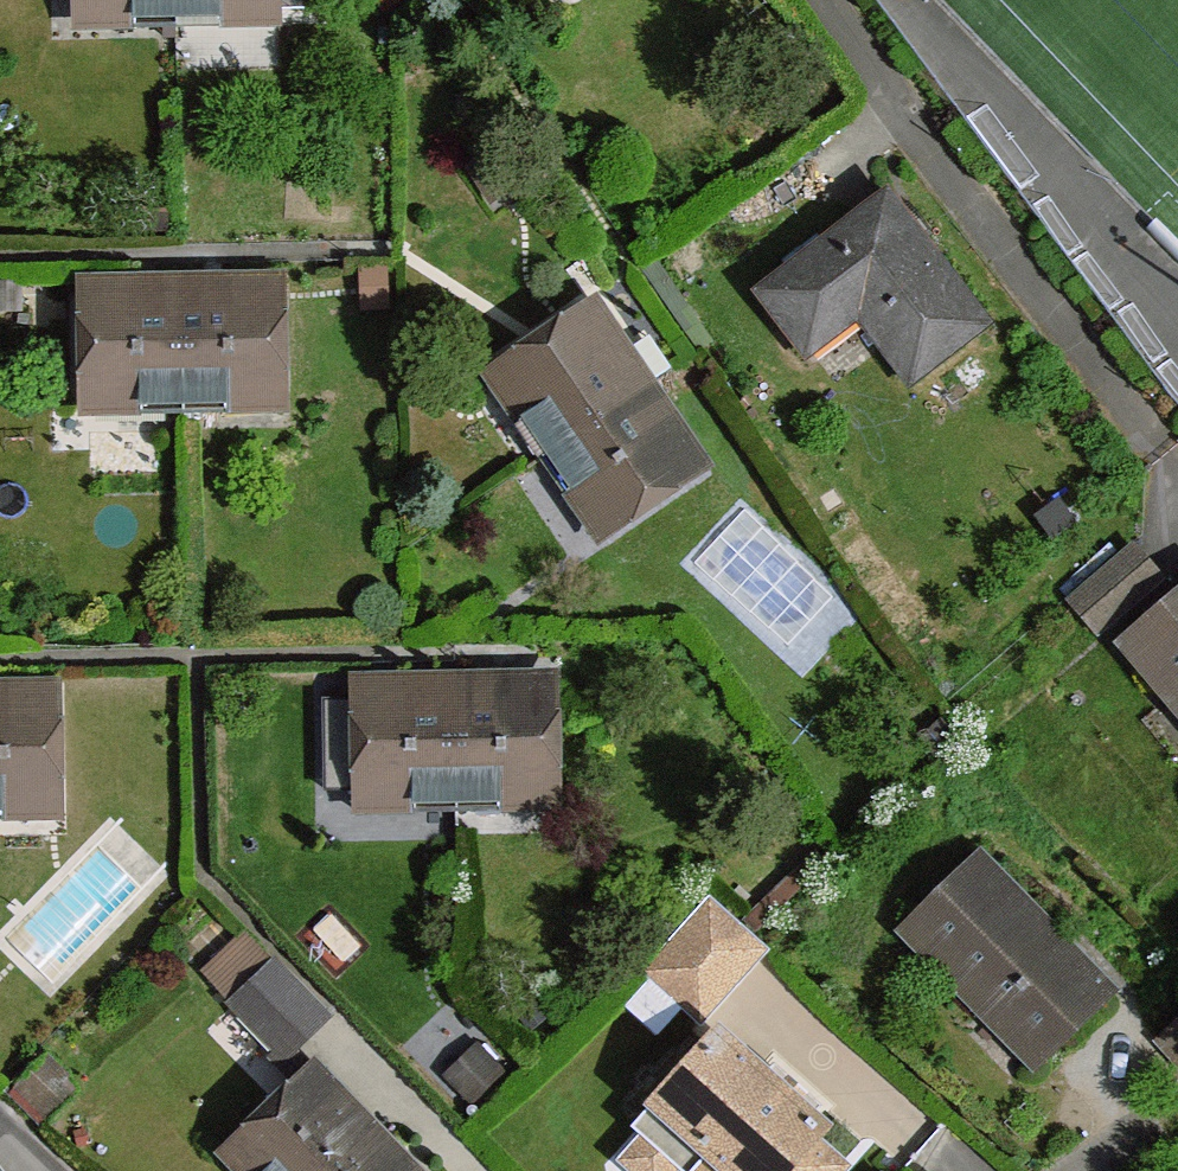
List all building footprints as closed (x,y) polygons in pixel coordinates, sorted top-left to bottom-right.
[(83,9),(176,8),(176,0),(82,0),(83,9)] [(273,7),(314,8),(314,0),(273,0),(273,7)] [(889,195),(758,293),(795,341),(846,303),(911,384),(988,323),(889,195)] [(277,290),(183,292),(185,396),(280,395),(277,290)] [(183,292),(87,295),(87,400),(185,396),(183,292)] [(588,312),(504,369),(557,449),(641,391),(588,312)] [(695,469),(641,391),(557,449),(611,527),(695,469)] [(1134,549),(1071,601),(1098,631),(1162,579),(1134,549)] [(1124,644),(1177,706),(1177,598),(1124,644)] [(551,688),(455,689),(457,792),(554,790),(551,688)] [(455,689),(362,692),(363,794),(457,792),(455,689)] [(0,699),(0,799),(54,798),(52,698),(0,699)] [(1113,991),(980,854),(903,929),(1037,1064),(1113,991)] [(709,901),(645,972),(702,1020),(764,950),(709,901)] [(276,963),(235,1006),(283,1055),(326,1015),(276,963)] [(719,1039),(640,1128),(682,1163),(688,1169),(706,1150),(729,1170),(835,1170),(839,1167),(808,1139),(819,1126),(719,1039)] [(64,1076),(48,1060),(20,1089),(50,1117),(64,1102),(51,1089),(64,1076)] [(378,1149),(312,1078),(238,1150),(258,1170),(354,1170),(378,1149)] [(640,1128),(615,1156),(632,1170),(675,1170),(682,1163),(640,1128)] [(378,1149),(354,1170),(399,1170),(378,1149)] [(688,1169),(687,1170),(729,1170),(706,1150),(688,1169)]
